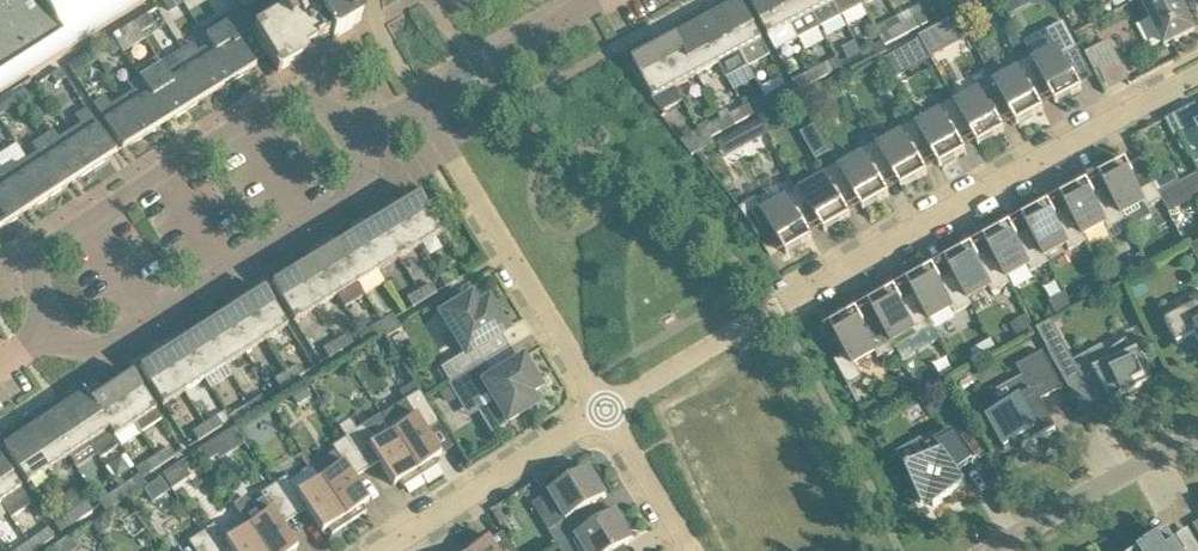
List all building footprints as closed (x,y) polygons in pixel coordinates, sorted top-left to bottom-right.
[(112,23),(147,0),(0,0),(0,93),(112,23)] [(238,4),(240,7),(242,11),(260,0),(244,0),(238,4)] [(278,72),(305,55),(303,51),(331,35),(333,39),(360,23),(347,0),(278,0),(280,2),(277,3),(292,27),(262,44),(265,50),(278,72)] [(760,19),(777,51),(799,39),(779,0),(750,0),(760,19)] [(799,39),(821,28),(806,0),(779,0),(799,39)] [(821,28),(842,16),(834,0),(806,0),(821,28)] [(842,16),(864,5),(861,0),(834,0),(842,16)] [(954,0),(948,0),(940,4),(945,14),(957,8),(954,0)] [(1195,30),(1179,0),(1142,0),(1165,45),(1195,30)] [(742,2),(727,10),(720,14),(748,66),(770,54),(742,2)] [(907,34),(929,22),(920,4),(897,16),(907,34)] [(250,59),(265,50),(262,44),(242,11),(240,7),(201,31),(210,46),(228,75),(233,83),(256,69),(250,59)] [(152,27),(161,20),(154,8),(144,15),(152,27)] [(720,14),(713,18),(698,25),(719,63),(720,63),(727,77),(748,66),(720,14)] [(886,45),(907,34),(897,16),(877,27),(883,41),(886,45)] [(1056,51),(1036,62),(1035,62),(1041,73),(1040,74),(1056,103),(1083,89),(1075,74),(1071,76),(1061,57),(1078,48),(1064,21),(1046,31),(1056,51)] [(144,38),(133,22),(117,32),(128,49),(144,38)] [(698,25),(684,33),(677,37),(698,75),(719,63),(698,25)] [(677,37),(670,41),(656,49),(676,87),(698,75),(677,37)] [(920,38),(905,46),(917,67),(931,59),(920,38)] [(1120,58),(1111,39),(1086,52),(1096,70),(1100,68),(1120,58)] [(889,51),(886,45),(883,41),(861,52),(867,63),(889,51)] [(210,46),(199,52),(194,44),(183,50),(211,96),(233,83),(228,75),(210,46)] [(73,75),(96,59),(89,49),(66,64),(73,75)] [(634,61),(639,70),(640,71),(636,74),(654,99),(662,110),(683,100),(676,87),(656,49),(634,61)] [(172,57),(177,66),(166,73),(184,102),(189,110),(211,96),(183,50),(172,57)] [(840,64),(842,68),(845,74),(867,63),(861,52),(840,64)] [(1017,72),(997,83),(996,83),(1010,110),(1017,124),(1044,110),(1036,95),(1032,97),(1025,82),(1040,74),(1041,73),(1035,62),(1036,62),(1033,56),(1014,66),(1017,72)] [(157,58),(134,71),(138,78),(162,116),(167,123),(189,110),(184,102),(166,73),(157,58)] [(842,68),(840,64),(837,58),(815,70),(820,80),(842,68)] [(56,84),(66,77),(60,68),(50,74),(56,84)] [(820,80),(815,70),(794,81),(799,91),(820,80)] [(978,93),(958,104),(957,104),(972,131),(971,131),(979,145),(1005,131),(997,117),(1010,110),(996,83),(997,83),(994,77),(975,87),(978,93)] [(127,84),(133,93),(122,100),(141,130),(145,137),(167,123),(162,116),(138,78),(127,84)] [(21,85),(11,92),(21,106),(31,99),(21,85)] [(765,96),(770,106),(792,94),(787,85),(765,96)] [(743,108),(748,117),(770,106),(765,96),(743,108)] [(122,100),(111,107),(105,98),(94,105),(122,151),(145,137),(141,130),(122,100)] [(940,114),(919,125),(918,126),(924,137),(940,166),(966,152),(959,138),(971,131),(972,131),(957,104),(958,104),(955,98),(936,108),(940,114)] [(1196,126),(1197,130),(1197,108),(1196,104),(1166,120),(1175,137),(1196,126)] [(721,119),(727,129),(748,117),(743,108),(721,119)] [(87,109),(76,117),(81,126),(70,133),(94,169),(116,155),(101,132),(87,109)] [(727,129),(721,119),(706,128),(711,138),(712,137),(727,129)] [(761,120),(719,143),(726,156),(769,133),(761,120)] [(901,136),(880,147),(886,158),(885,158),(902,188),(928,173),(920,158),(916,160),(908,146),(924,137),(918,126),(919,125),(916,120),(898,130),(901,136)] [(706,128),(681,140),(693,154),(715,143),(712,137),(711,138),(706,128)] [(70,133),(59,140),(54,131),(43,138),(72,183),(94,169),(70,133)] [(32,145),(38,154),(27,161),(51,197),(72,183),(43,138),(32,145)] [(824,140),(811,148),(817,159),(830,151),(824,140)] [(862,157),(842,169),(841,169),(849,184),(863,209),(890,195),(881,180),(878,182),(870,167),(885,158),(886,158),(880,147),(877,141),(859,151),(862,157)] [(16,168),(10,159),(0,166),(0,167),(29,211),(51,197),(27,161),(16,168)] [(1126,160),(1100,174),(1104,182),(1108,189),(1111,196),(1116,204),(1125,220),(1126,220),(1130,227),(1152,215),(1148,208),(1163,200),(1158,192),(1154,183),(1146,168),(1134,175),(1126,160)] [(824,179),(803,190),(803,191),(809,202),(808,202),(825,231),(851,216),(843,202),(840,204),(833,193),(849,184),(841,169),(842,169),(839,163),(821,173),(824,179)] [(7,225),(29,211),(0,167),(0,214),(7,225)] [(1165,177),(1154,183),(1158,192),(1169,186),(1165,177)] [(1088,181),(1061,195),(1065,202),(1069,210),(1073,216),(1077,225),(1078,225),(1084,235),(1105,224),(1108,230),(1125,220),(1116,204),(1111,196),(1108,189),(1096,196),(1092,188),(1088,181)] [(757,199),(740,208),(756,233),(770,224),(787,253),(813,238),(805,224),(801,225),(793,211),(808,202),(809,202),(803,191),(803,190),(800,185),(782,195),(785,201),(765,213),(757,199)] [(419,196),(412,200),(397,209),(420,246),(442,232),(421,198),(419,196)] [(1049,202),(1023,217),(1027,224),(1031,231),(1034,237),(1039,246),(1040,246),(1045,256),(1046,256),(1067,245),(1070,250),(1087,241),(1084,235),(1078,225),(1077,225),(1073,216),(1069,210),(1057,217),(1053,209),(1049,202)] [(397,209),(384,217),(376,222),(399,258),(420,246),(397,209)] [(376,222),(370,226),(355,234),(378,271),(399,258),(376,222)] [(1010,223),(984,238),(988,244),(991,251),(992,251),(1007,278),(1008,277),(1028,266),(1031,272),(1049,262),(1046,256),(1045,256),(1040,246),(1039,246),(1034,237),(1031,231),(1018,238),(1014,231),(1010,223)] [(355,234),(342,242),(334,247),(357,284),(378,271),(355,234)] [(972,245),(946,259),(950,267),(953,274),(954,273),(969,299),(990,287),(993,293),(1011,283),(1008,277),(1007,278),(992,251),(991,251),(979,258),(975,251),(972,245)] [(334,247),(328,251),(313,260),(336,297),(357,284),(334,247)] [(313,260),(301,268),(292,273),(314,309),(336,297),(313,260)] [(933,266),(907,281),(911,287),(915,295),(915,294),(930,321),(931,320),(934,326),(955,315),(973,305),(969,299),(954,273),(953,274),(941,280),(933,266)] [(446,288),(458,280),(452,270),(440,278),(446,288)] [(292,273),(286,276),(272,285),(294,322),(314,309),(292,273)] [(424,301),(436,294),(430,283),(418,290),(424,301)] [(895,288),(869,303),(873,309),(877,316),(892,342),(893,342),(896,348),(925,331),(932,343),(940,338),(933,327),(934,326),(931,320),(930,321),(915,294),(915,295),(903,301),(895,288)] [(264,290),(250,299),(243,303),(266,339),(288,326),(264,290)] [(424,301),(418,290),(405,298),(411,309),(424,301)] [(1066,295),(1052,303),(1060,317),(1073,309),(1066,295)] [(1166,321),(1167,323),(1178,344),(1195,335),(1197,340),(1197,295),(1184,303),(1188,309),(1166,321)] [(450,310),(442,315),(465,353),(441,368),(450,384),(486,362),(477,348),(506,331),(488,302),(477,308),(471,298),(450,310)] [(243,303),(236,308),(222,317),(246,353),(266,339),(243,303)] [(857,310),(831,325),(835,332),(843,345),(847,354),(835,361),(849,386),(863,378),(855,364),(875,352),(878,358),(896,348),(893,342),(892,342),(877,316),(865,323),(857,310)] [(386,332),(398,324),(392,314),(379,321),(386,332)] [(222,317),(209,325),(202,330),(224,366),(246,353),(222,317)] [(386,332),(379,321),(367,329),(373,339),(386,332)] [(202,330),(195,334),(181,343),(204,379),(224,366),(202,330)] [(340,352),(354,344),(348,334),(334,342),(340,352)] [(1063,340),(1047,348),(1059,369),(1068,385),(1083,377),(1074,361),(1074,360),(1063,340)] [(1103,345),(1085,355),(1093,370),(1109,396),(1112,402),(1125,396),(1126,397),(1138,392),(1137,390),(1153,383),(1152,382),(1150,379),(1150,377),(1151,376),(1151,374),(1151,372),(1151,370),(1150,369),(1150,367),(1149,365),(1148,364),(1147,362),(1146,361),(1145,360),(1144,358),(1142,357),(1141,356),(1139,356),(1138,352),(1139,352),(1138,350),(1133,353),(1127,340),(1108,353),(1103,345)] [(340,352),(334,342),(322,349),(328,359),(340,352)] [(181,343),(168,351),(160,356),(183,393),(204,379),(181,343)] [(1016,396),(998,406),(1001,411),(988,418),(993,428),(1005,448),(1019,441),(1023,448),(1057,430),(1040,402),(1064,388),(1052,367),(1043,352),(1017,366),(1032,394),(1019,401),(1016,396)] [(160,356),(154,360),(140,369),(163,405),(183,393),(160,356)] [(494,376),(486,362),(450,384),(451,386),(458,397),(459,399),(484,384),(496,403),(481,412),(492,431),(536,405),(529,394),(540,387),(536,380),(537,375),(532,367),(527,366),(523,359),(494,376)] [(293,381),(305,374),(299,364),(286,371),(293,381)] [(293,381),(286,371),(274,379),(280,389),(293,381)] [(132,374),(112,388),(135,424),(140,431),(161,417),(132,374)] [(413,383),(401,391),(406,400),(419,392),(413,383)] [(451,386),(441,392),(446,400),(451,401),(458,397),(451,386)] [(112,388),(92,401),(109,430),(118,445),(140,431),(135,424),(112,388)] [(405,400),(415,417),(392,431),(421,476),(439,465),(435,459),(441,455),(428,435),(426,432),(439,423),(419,391),(419,392),(406,400),(405,400)] [(92,401),(86,393),(65,407),(89,443),(99,458),(118,445),(109,430),(92,401)] [(254,414),(267,405),(261,396),(248,404),(254,414)] [(254,414),(248,404),(236,412),(243,421),(254,414)] [(65,407),(58,411),(45,420),(69,456),(89,443),(65,407)] [(209,435),(223,427),(217,416),(203,425),(209,435)] [(357,428),(350,418),(338,426),(346,439),(366,470),(379,462),(394,485),(400,482),(404,488),(421,476),(392,431),(380,439),(361,425),(357,428)] [(45,420),(31,429),(25,433),(48,470),(69,456),(45,420)] [(209,435),(203,425),(191,431),(197,442),(209,435)] [(952,431),(926,446),(930,456),(906,467),(922,503),(929,500),(934,506),(966,484),(958,473),(974,462),(952,431)] [(25,433),(17,438),(3,448),(27,484),(48,470),(25,433)] [(332,447),(343,463),(320,479),(350,523),(367,512),(363,506),(369,502),(354,478),(366,470),(346,439),(332,447)] [(209,445),(199,451),(206,463),(217,456),(209,445)] [(162,465),(173,458),(167,448),(156,455),(162,465)] [(162,465),(156,455),(142,464),(149,474),(162,465)] [(0,458),(0,502),(11,517),(31,503),(0,458)] [(551,493),(567,520),(549,531),(560,548),(561,548),(578,537),(588,530),(578,514),(607,496),(590,469),(551,493)] [(130,481),(119,488),(126,498),(137,491),(146,485),(139,474),(130,481)] [(320,479),(297,494),(286,477),(273,486),(294,518),(307,509),(322,532),(328,528),(332,534),(350,523),(320,479)] [(233,504),(248,526),(265,550),(294,550),(298,549),(282,526),(294,518),(273,486),(260,494),(262,497),(254,502),(244,496),(233,504)] [(107,496),(102,489),(92,495),(104,513),(126,498),(119,488),(107,496)] [(81,519),(92,512),(86,502),(75,509),(81,519)] [(81,519),(75,509),(53,524),(60,534),(81,519)] [(563,550),(616,550),(634,540),(617,513),(588,530),(578,537),(561,548),(563,550)] [(104,516),(93,523),(100,534),(105,530),(107,521),(104,516)] [(226,541),(214,525),(202,534),(213,550),(265,550),(248,526),(226,541)] [(28,542),(34,550),(53,538),(46,529),(28,542)] [(1168,530),(1136,550),(1181,550),(1168,530)] [(195,550),(213,550),(202,534),(189,542),(195,550)] [(71,536),(55,547),(58,550),(74,550),(79,548),(71,536)] [(482,537),(465,548),(467,550),(500,550),(492,539),(486,543),(482,537)] [(34,550),(28,542),(15,550),(34,550)]
